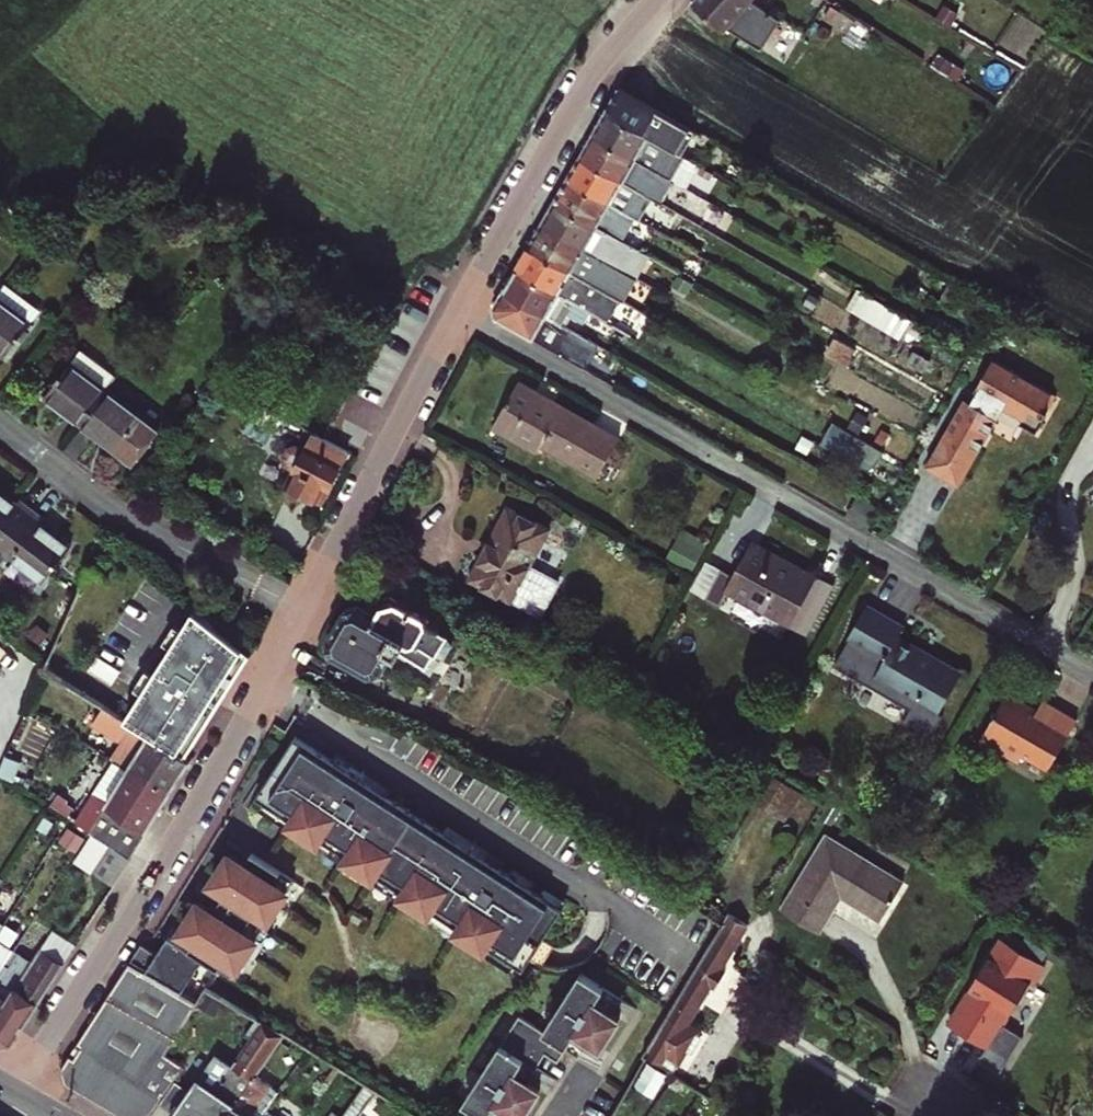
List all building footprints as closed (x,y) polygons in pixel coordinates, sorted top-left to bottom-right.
[(784,20),(753,0),(693,0),(691,2),(725,32),(729,25),(765,48),(784,20)] [(831,1),(822,16),(850,33),(859,18),(831,1)] [(671,127),(693,140),(697,133),(621,90),(608,114),(662,144),(671,127)] [(649,166),(675,182),(689,189),(702,166),(684,157),(662,144),(608,114),(595,137),(649,166)] [(671,127),(662,144),(684,157),(693,140),(671,127)] [(595,137),(583,157),(636,188),(649,166),(595,137)] [(623,210),(636,188),(583,157),(570,181),(623,210)] [(570,181),(557,203),(622,239),(625,234),(622,232),(632,215),(623,210),(570,181)] [(645,193),(662,202),(668,192),(651,182),(645,193)] [(662,202),(645,193),(643,191),(635,205),(651,214),(653,212),(659,215),(665,204),(662,202)] [(622,239),(557,203),(545,224),(633,274),(645,252),(640,249),(622,239)] [(545,224),(532,247),(619,297),(633,274),(545,224)] [(619,297),(532,247),(519,269),(607,319),(619,297)] [(649,254),(645,252),(633,274),(636,276),(649,254)] [(519,269),(506,292),(561,323),(567,312),(581,320),(587,309),(519,269)] [(636,276),(633,274),(619,297),(623,299),(636,276)] [(7,356),(43,310),(7,282),(0,291),(0,350),(7,356)] [(905,333),(914,313),(858,287),(849,307),(905,333)] [(561,323),(506,292),(496,309),(501,320),(588,370),(601,347),(561,323)] [(82,422),(107,390),(116,378),(81,350),(47,394),(82,422)] [(965,403),(926,470),(959,489),(1004,412),(1022,423),(1020,428),(1035,437),(1045,420),(1040,417),(1051,398),(991,363),(973,394),(975,395),(970,406),(965,403)] [(558,415),(563,406),(520,381),(515,390),(558,415)] [(107,390),(82,422),(134,463),(159,431),(107,390)] [(532,447),(537,441),(597,475),(619,438),(563,406),(558,415),(515,390),(494,425),(532,447)] [(836,419),(823,442),(877,472),(890,450),(836,419)] [(347,454),(316,437),(311,447),(300,442),(291,445),(285,457),(288,466),(298,472),(290,487),(293,496),(299,500),(307,497),(315,500),(323,486),(330,489),(347,454)] [(4,548),(35,508),(21,498),(17,504),(0,491),(0,545),(4,548)] [(35,508),(4,548),(46,580),(72,546),(43,524),(48,518),(35,508)] [(540,613),(557,580),(528,565),(546,529),(509,510),(473,579),(540,613)] [(696,566),(709,538),(685,527),(672,555),(696,566)] [(708,597),(721,604),(728,590),(803,629),(828,582),(753,543),(735,578),(721,572),(708,597)] [(436,656),(447,637),(428,626),(425,615),(399,601),(381,605),(372,620),(357,612),(350,614),(336,639),(338,648),(371,667),(384,662),(398,638),(417,650),(419,646),(436,656)] [(918,701),(939,712),(962,673),(899,636),(904,627),(867,606),(848,639),(886,660),(872,685),(914,709),(918,701)] [(250,653),(216,625),(198,610),(195,608),(178,635),(233,681),(250,653)] [(126,718),(186,755),(233,681),(178,635),(126,718)] [(1047,766),(1075,717),(1041,697),(1035,708),(1005,691),(979,738),(1017,759),(1021,752),(1047,766)] [(934,721),(939,712),(918,701),(914,709),(934,721)] [(142,751),(134,763),(173,788),(191,759),(186,755),(105,705),(95,721),(142,751)] [(296,735),(257,796),(293,819),(291,823),(320,841),(322,837),(349,854),(346,858),(375,877),(378,873),(405,890),(402,894),(431,912),(434,909),(460,926),(458,930),(486,948),(489,944),(525,967),(564,907),(499,865),(496,870),(469,853),(472,848),(360,776),(357,781),(330,763),(333,759),(296,735)] [(112,800),(109,804),(148,829),(173,788),(134,763),(131,768),(117,759),(98,790),(112,800)] [(777,777),(761,805),(786,820),(802,793),(777,777)] [(148,829),(109,804),(92,832),(109,843),(132,857),(148,829)] [(828,837),(783,910),(818,932),(842,894),(882,918),(903,884),(828,837)] [(115,883),(132,857),(109,843),(101,855),(92,869),(115,883)] [(142,942),(131,959),(187,991),(206,960),(235,978),(295,879),(252,853),(246,863),(232,854),(214,884),(228,893),(216,911),(202,903),(184,932),(198,941),(193,950),(168,935),(157,952),(142,942)] [(648,1056),(674,1073),(688,1049),(693,1053),(703,1037),(688,1029),(713,986),(717,989),(727,973),(722,971),(749,924),(730,913),(725,922),(645,1055),(648,1056)] [(53,931),(40,950),(63,964),(75,945),(53,931)] [(951,1025),(988,1048),(981,1059),(1001,1071),(1025,1034),(1004,1021),(1029,982),(1035,986),(1047,967),(1004,940),(951,1025)] [(13,952),(0,943),(0,972),(13,952)] [(63,964),(40,950),(32,964),(0,1013),(0,1046),(2,1047),(12,1045),(63,964)] [(32,964),(13,952),(0,972),(0,1013),(32,964)] [(139,969),(129,962),(63,1068),(67,1080),(139,969)] [(79,1091),(153,976),(139,969),(67,1080),(68,1084),(79,1091)] [(462,1104),(480,1115),(505,1115),(507,1112),(513,1115),(522,1115),(538,1092),(526,1084),(544,1055),(557,1063),(566,1049),(577,1056),(587,1041),(600,1049),(618,1020),(606,1012),(615,997),(580,974),(543,1032),(518,1017),(462,1104)] [(79,1091),(121,1115),(150,1115),(184,1065),(167,1054),(198,1004),(153,976),(79,1091)] [(173,1115),(228,1115),(257,1074),(284,1034),(256,1018),(246,1032),(252,1036),(233,1064),(222,1057),(205,1081),(199,1076),(171,1115),(173,1115)] [(280,1090),(257,1074),(228,1115),(262,1115),(280,1090)] [(378,1092),(366,1085),(344,1115),(361,1115),(378,1092)] [(299,1104),(280,1090),(262,1115),(291,1115),(299,1104)]
